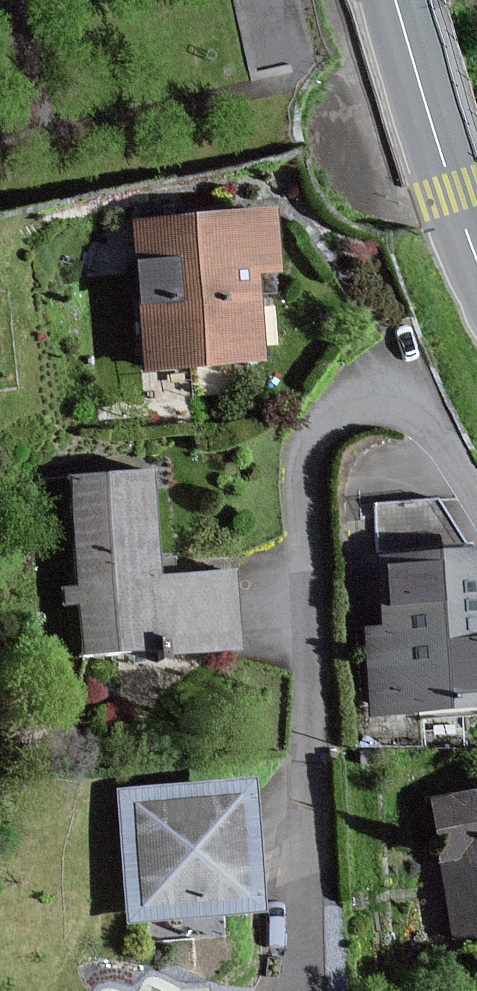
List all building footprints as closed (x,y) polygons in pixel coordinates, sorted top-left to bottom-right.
[(269,207),(123,218),(134,374),(257,365),(250,274),(273,273),(269,207)] [(151,477),(79,481),(89,652),(229,645),(225,575),(156,578),(151,477)] [(375,555),(377,628),(355,629),(358,713),(476,709),(476,551),(375,555)] [(250,782),(124,793),(134,919),(261,908),(250,782)] [(427,801),(448,945),(476,941),(476,794),(427,801)]
